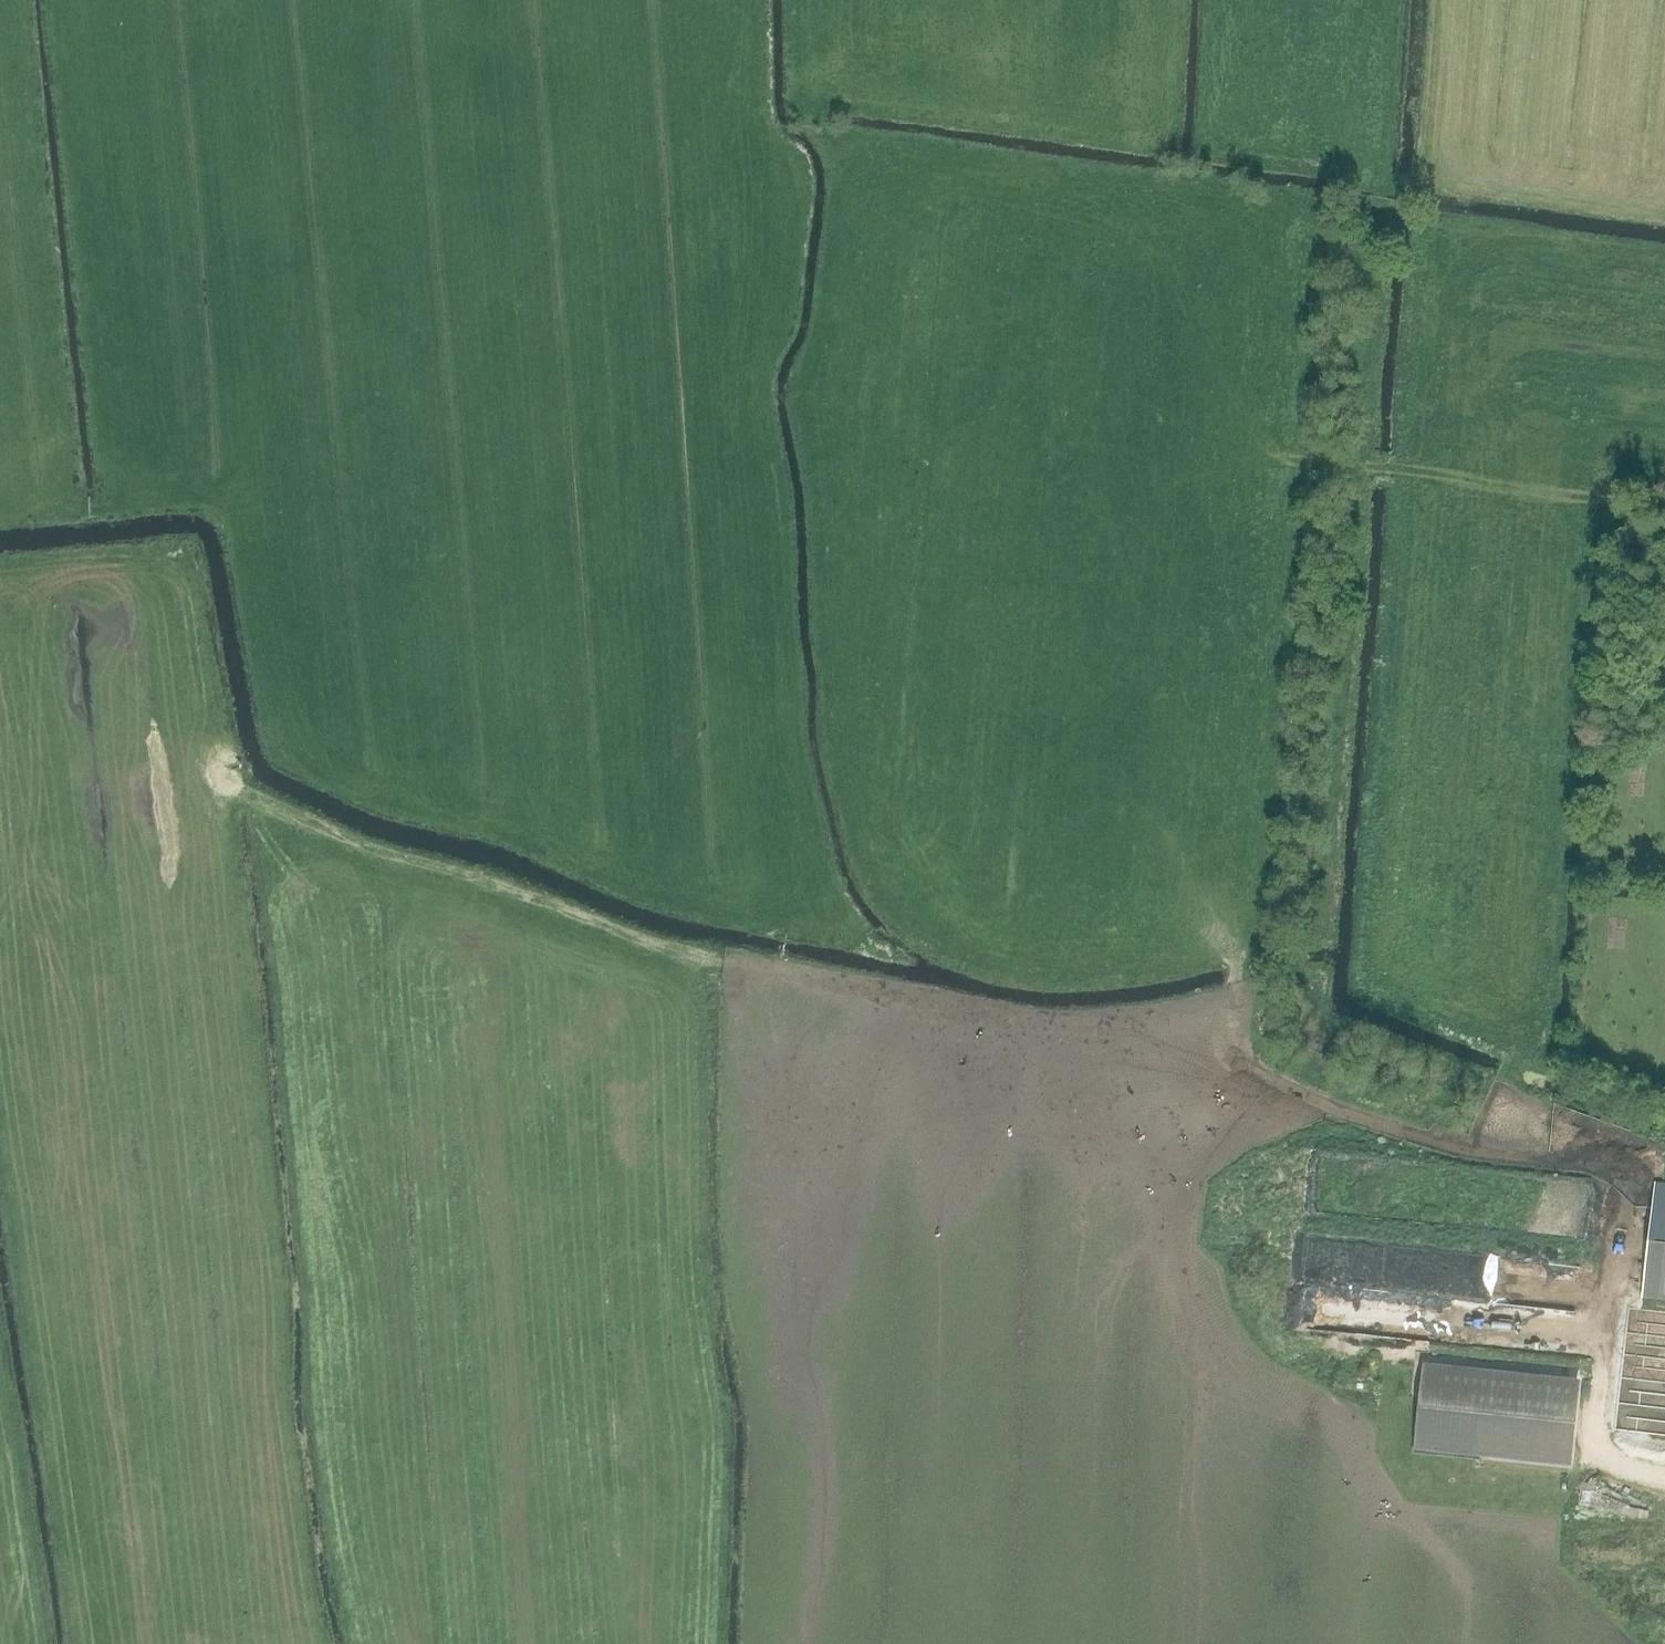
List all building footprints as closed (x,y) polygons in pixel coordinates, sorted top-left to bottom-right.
[(1657,1185),(1645,1299),(1664,1301),(1664,1186),(1657,1185)] [(1581,1379),(1425,1362),(1415,1448),(1572,1465),(1581,1379)]
